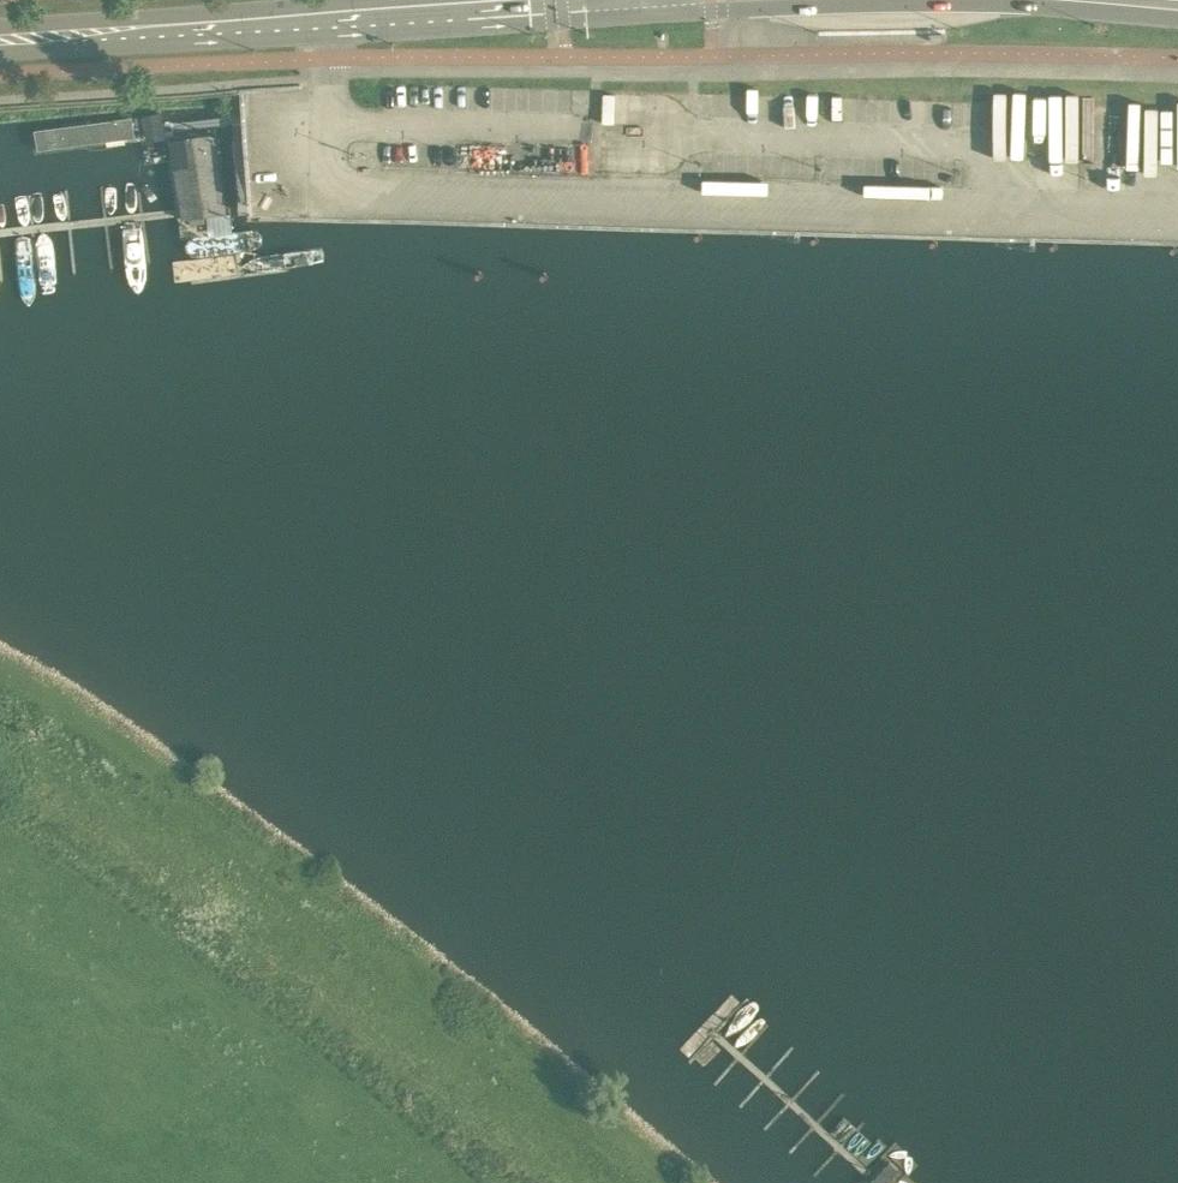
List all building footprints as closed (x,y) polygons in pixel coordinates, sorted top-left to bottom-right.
[(158,146),(157,120),(32,123),(33,150),(158,146)] [(213,134),(168,141),(180,223),(180,222),(225,214),(213,134)]
